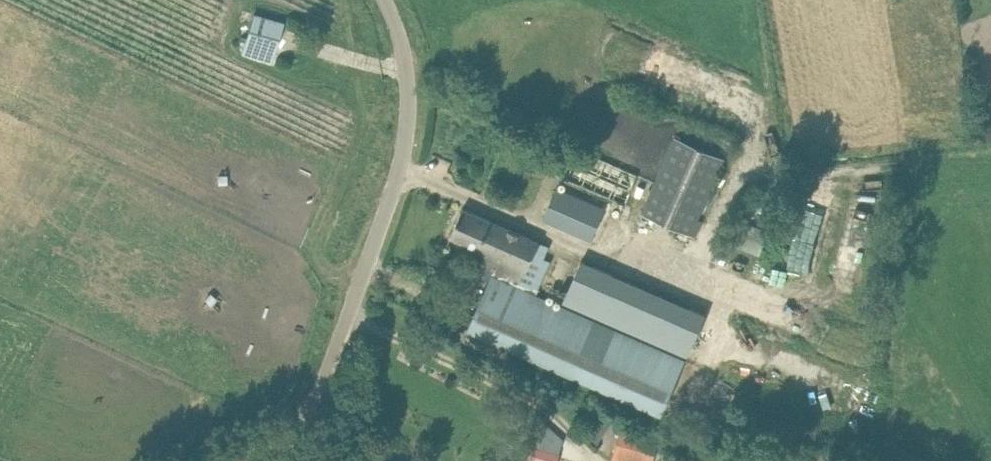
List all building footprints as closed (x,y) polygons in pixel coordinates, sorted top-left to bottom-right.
[(245,44),(274,53),(284,22),(255,13),(245,44)] [(699,218),(726,158),(675,135),(641,213),(695,237),(703,220),(699,218)] [(552,172),(626,203),(638,173),(565,142),(552,172)] [(527,166),(522,179),(528,181),(533,169),(527,166)] [(544,220),(590,240),(604,208),(557,188),(544,220)] [(468,328),(663,414),(686,360),(536,294),(551,260),(544,257),(549,245),(463,207),(451,235),(479,247),(473,260),(474,260),(469,271),(489,280),(468,328)] [(770,229),(769,229),(742,219),(732,244),(760,254),(770,229)] [(565,300),(689,354),(706,314),(582,260),(565,300)] [(621,460),(653,460),(661,434),(623,423),(612,458),(621,460)] [(546,430),(543,445),(565,449),(567,433),(546,430)] [(533,444),(528,460),(531,460),(556,460),(559,452),(533,444)]
